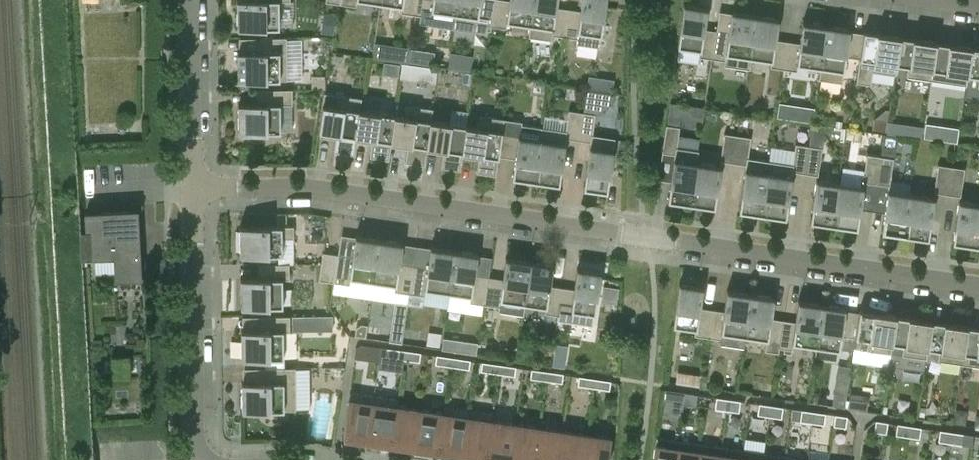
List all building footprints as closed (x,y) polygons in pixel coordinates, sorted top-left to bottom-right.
[(237,28),(279,27),(278,0),(288,0),(237,0),(237,28)] [(381,2),(401,5),(400,12),(416,14),(418,0),(381,0),(381,2)] [(416,14),(431,17),(432,10),(456,13),(458,0),(418,0),(416,14)] [(456,13),(477,16),(475,28),(490,30),(491,26),(495,0),(458,0),(456,13)] [(491,26),(506,28),(507,21),(530,24),(528,36),(529,36),(534,6),(530,6),(530,0),(495,0),(491,26)] [(529,36),(551,39),(552,34),(564,36),(568,8),(556,7),(557,0),(530,0),(530,6),(534,6),(529,36)] [(564,36),(576,38),(576,43),(599,46),(606,0),(582,0),(580,10),(568,8),(564,36)] [(698,56),(712,58),(716,30),(704,28),(707,8),(684,4),(677,46),(700,49),(698,56)] [(336,13),(324,11),(322,23),(321,33),(322,33),(334,35),(334,29),(336,13)] [(728,32),(716,30),(712,58),(724,60),(723,65),(748,68),(753,39),(749,38),(752,14),(731,11),(728,32)] [(753,39),(748,68),(749,69),(751,57),(771,60),(770,67),(783,69),(787,41),(775,39),(778,18),(752,14),(749,38),(753,39)] [(800,42),(787,41),(783,69),(796,71),(797,64),(820,67),(818,79),(819,79),(824,49),(820,49),(823,25),(803,22),(800,42)] [(849,29),(823,25),(820,49),(824,49),(819,79),(841,82),(845,56),(859,58),(863,33),(849,31),(849,29)] [(863,31),(863,33),(859,58),(856,82),(870,84),(872,71),(894,74),(900,36),(863,31)] [(935,41),(900,36),(894,74),(895,74),(896,64),(908,65),(906,76),(930,79),(935,41)] [(287,79),(286,37),(261,37),(261,51),(237,52),(238,80),(287,79)] [(971,47),(935,41),(930,79),(965,85),(971,47)] [(386,58),(385,72),(433,75),(435,46),(377,43),(376,58),(386,58)] [(971,47),(965,85),(966,85),(968,74),(978,76),(978,48),(971,47)] [(325,75),(311,75),(312,88),(325,88),(325,75)] [(292,104),(292,89),(261,89),(262,103),(238,103),(238,132),(242,131),(242,136),(254,136),(254,131),(280,131),(280,104),(292,104)] [(586,89),(583,112),(595,114),(595,115),(608,107),(610,93),(586,89)] [(353,154),(355,136),(360,97),(336,94),(334,106),(322,104),(318,131),(336,133),(334,151),(353,154)] [(361,98),(360,97),(355,136),(372,138),(369,156),(388,159),(391,141),(390,141),(394,115),(359,109),(361,98)] [(813,113),(814,104),(783,101),(782,110),(813,113)] [(406,116),(394,115),(390,141),(391,141),(408,144),(405,162),(424,164),(427,146),(426,146),(432,108),(407,104),(406,116)] [(704,107),(693,105),(691,119),(702,120),(704,107)] [(432,108),(426,146),(427,146),(443,149),(441,167),(460,170),(462,152),(462,151),(466,125),(431,120),(432,108)] [(566,130),(542,127),(537,161),(541,162),(538,181),(559,184),(565,138),(578,139),(582,112),(569,110),(566,130)] [(582,112),(578,139),(590,141),(583,188),(607,191),(614,138),(592,134),(595,115),(595,114),(583,112),(582,112)] [(477,127),(466,125),(462,151),(462,152),(479,154),(476,172),(495,175),(498,155),(497,155),(503,118),(478,115),(477,127)] [(522,121),(503,118),(497,155),(498,155),(515,158),(512,177),(538,181),(541,162),(537,161),(542,127),(521,124),(522,121)] [(888,122),(887,133),(897,134),(898,123),(888,122)] [(933,139),(935,124),(925,123),(923,138),(933,139)] [(668,200),(693,204),(696,186),(692,185),(697,150),(676,147),(679,126),(666,124),(662,152),(674,154),(668,200)] [(720,160),(733,162),(737,135),(724,133),(720,160)] [(751,137),(737,135),(733,162),(746,164),(739,210),(765,214),(767,196),(763,196),(768,160),(748,157),(751,137)] [(767,196),(765,214),(785,217),(792,171),(805,173),(809,145),(795,143),(792,164),(768,160),(763,196),(767,196)] [(821,147),(809,145),(805,173),(817,174),(821,147)] [(696,186),(693,204),(714,207),(720,165),(696,162),(698,150),(697,150),(692,185),(696,186)] [(863,182),(876,183),(880,156),(867,154),(863,182)] [(880,156),(876,183),(888,185),(892,158),(880,156)] [(935,192),(947,194),(951,166),(939,164),(935,192)] [(951,166),(947,194),(959,196),(963,168),(951,166)] [(810,221),(836,225),(839,207),(834,206),(838,183),(816,179),(810,221)] [(839,207),(836,225),(857,228),(863,186),(838,183),(834,206),(839,207)] [(881,231),(907,235),(910,217),(906,217),(909,193),(887,190),(881,231)] [(910,217),(907,235),(928,238),(934,197),(909,193),(906,217),(910,217)] [(978,246),(978,240),(978,227),(977,227),(978,212),(978,203),(958,200),(952,242),(978,246)] [(116,281),(140,280),(136,210),(85,213),(86,235),(81,236),(83,255),(87,255),(88,259),(114,257),(116,281)] [(239,226),(240,254),(282,254),(281,238),(293,237),(293,225),(239,226)] [(354,256),(339,254),(335,281),(350,284),(351,277),(375,280),(378,262),(374,262),(378,238),(357,235),(354,256)] [(378,262),(375,280),(396,283),(395,290),(410,293),(414,265),(400,263),(403,242),(378,238),(374,262),(378,262)] [(429,267),(414,265),(410,293),(426,295),(427,288),(450,291),(453,273),(449,273),(453,249),(432,246),(429,267)] [(453,273),(450,291),(471,294),(470,301),(485,304),(489,276),(475,274),(479,253),(453,249),(449,273),(453,273)] [(320,279),(335,281),(339,254),(324,252),(322,263),(320,279)] [(504,278),(489,276),(485,304),(501,306),(502,299),(526,302),(528,285),(524,284),(528,260),(507,257),(504,278)] [(528,285),(526,302),(547,305),(545,313),(559,315),(563,287),(551,285),(554,264),(528,260),(524,284),(528,285)] [(289,278),(289,263),(263,264),(264,278),(240,278),(240,306),(282,306),(282,279),(289,278)] [(563,287),(559,315),(558,319),(594,325),(602,271),(578,268),(575,288),(563,287)] [(695,335),(707,337),(711,309),(699,307),(702,286),(679,283),(673,324),(696,328),(695,335)] [(618,288),(603,286),(602,300),(616,302),(618,288)] [(724,311),(711,309),(707,337),(722,339),(721,344),(743,347),(746,335),(748,317),(744,317),(748,293),(727,290),(724,311)] [(748,317),(746,335),(767,338),(766,350),(778,352),(779,347),(783,319),(770,318),(773,297),(748,293),(744,317),(748,317)] [(795,321),(783,319),(779,347),(793,349),(794,342),(817,345),(819,328),(815,327),(819,304),(798,300),(795,321)] [(845,307),(819,304),(815,327),(819,328),(817,345),(840,349),(842,335),(855,337),(859,312),(844,309),(845,307)] [(859,309),(859,312),(855,337),(869,339),(867,349),(890,352),(895,315),(859,309)] [(290,330),(289,315),(264,316),(265,330),(241,330),(241,358),(283,358),(282,330),(290,330)] [(308,315),(292,315),(292,331),(309,331),(308,315)] [(931,320),(895,315),(890,352),(892,353),(893,342),(904,344),(903,354),(925,358),(931,320)] [(967,325),(931,320),(925,358),(927,358),(929,347),(940,349),(938,360),(961,363),(967,325)] [(356,327),(355,334),(366,336),(368,324),(361,323),(356,327)] [(967,325),(961,363),(978,365),(978,327),(967,325)] [(403,332),(391,330),(389,341),(402,343),(403,332)] [(451,339),(443,338),(442,349),(450,350),(451,339)] [(362,353),(380,356),(381,347),(363,344),(362,353)] [(385,356),(403,359),(405,350),(387,347),(385,356)] [(421,352),(405,350),(403,359),(419,361),(421,352)] [(435,364),(451,366),(452,357),(436,355),(435,364)] [(470,360),(452,357),(451,366),(469,369),(470,360)] [(480,370),(498,373),(500,364),(482,361),(480,370)] [(516,366),(500,364),(498,373),(514,375),(516,366)] [(296,409),(295,367),(265,367),(265,382),(241,382),(242,410),(296,409)] [(701,385),(703,374),(681,368),(678,380),(701,385)] [(530,378),(546,380),(547,371),(531,369),(530,378)] [(563,373),(547,371),(546,380),(562,382),(563,373)] [(577,385),(593,387),(595,378),(579,376),(577,385)] [(611,380),(595,378),(593,387),(609,389),(611,380)] [(343,436),(367,440),(374,395),(349,391),(343,436)] [(672,402),(683,403),(685,392),(673,391),(672,402)] [(685,392),(683,403),(696,405),(697,394),(685,392)] [(398,398),(374,395),(367,440),(391,443),(398,398)] [(714,408),(726,410),(728,399),(716,397),(714,408)] [(398,399),(398,398),(391,443),(415,447),(420,409),(397,406),(398,399)] [(728,399),(726,410),(738,411),(740,400),(728,399)] [(757,414),(769,416),(770,405),(759,403),(757,414)] [(443,412),(420,409),(415,447),(438,450),(445,405),(444,405),(443,412)] [(469,409),(445,405),(438,450),(462,454),(469,409)] [(770,405),(769,416),(781,418),(783,407),(770,405)] [(956,408),(954,423),(966,424),(968,410),(956,408)] [(493,412),(469,409),(462,454),(486,457),(493,412)] [(800,421),(812,422),(813,411),(801,409),(800,421)] [(813,411),(812,422),(824,424),(825,413),(813,411)] [(493,412),(486,457),(504,459),(510,459),(515,423),(492,420),(493,413),(493,412)] [(847,416),(835,414),(833,425),(845,427),(847,416)] [(887,422),(876,420),(874,431),(886,433),(887,422)] [(515,423),(510,459),(534,459),(539,427),(515,423)] [(896,434),(907,436),(909,425),(897,424),(896,434)] [(909,425),(907,436),(919,438),(921,427),(909,425)] [(539,427),(534,459),(558,459),(563,430),(539,427)] [(563,430),(558,459),(582,459),(586,434),(563,430)] [(938,441),(950,442),(952,432),(940,430),(938,441)] [(952,432),(950,442),(962,444),(963,433),(952,432)] [(582,459),(608,459),(611,437),(586,434),(582,459)] [(678,440),(677,440),(676,447),(655,444),(653,459),(675,459),(678,440)] [(678,440),(675,459),(697,459),(699,443),(678,440)] [(699,443),(697,459),(719,459),(721,446),(699,443)] [(721,446),(719,459),(741,459),(742,449),(721,446)] [(742,449),(741,459),(762,459),(764,452),(742,449)]
